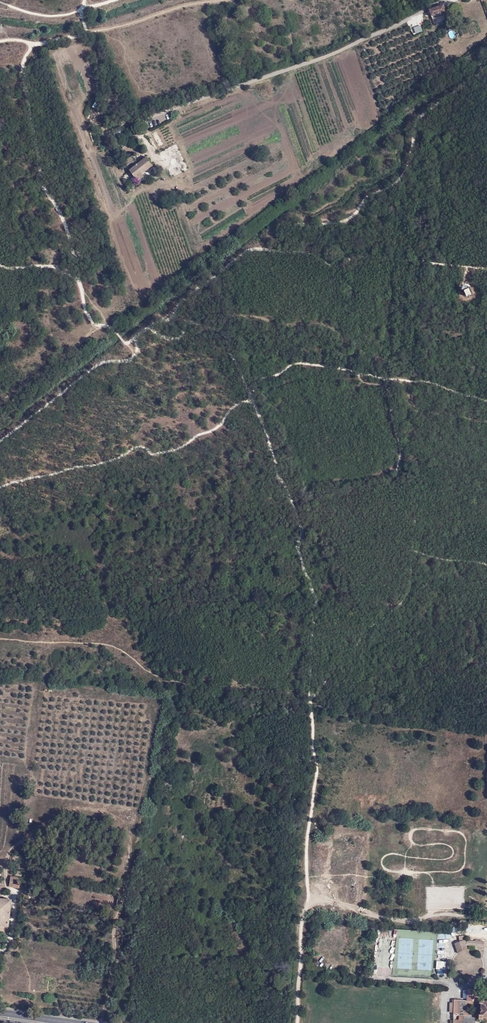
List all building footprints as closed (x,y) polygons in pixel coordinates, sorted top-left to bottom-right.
[(446,14),(443,5),(429,10),(432,19),(446,14)] [(157,131),(152,133),(158,147),(163,145),(157,131)] [(147,157),(129,169),(135,178),(137,181),(144,175),(143,173),(153,165),(147,157)] [(27,882),(27,879),(10,877),(9,887),(30,889),(30,883),(27,882)] [(8,926),(11,900),(4,899),(4,897),(0,897),(0,898),(0,925),(8,926)] [(464,940),(462,935),(458,936),(460,941),(454,943),(457,952),(460,951),(462,950),(464,949),(465,949),(467,949),(466,945),(484,946),(484,941),(482,941),(475,941),(464,940)] [(445,969),(446,961),(436,960),(436,969),(445,969)] [(478,1003),(479,1003),(480,1001),(478,1002),(478,989),(467,989),(466,1004),(478,1004),(478,1003)] [(484,1001),(484,999),(480,999),(480,1001),(479,1003),(482,1003),(481,1015),(479,1015),(479,1013),(463,1012),(463,1015),(477,1016),(477,1018),(483,1019),(483,1017),(486,1017),(486,1002),(484,1001)]
